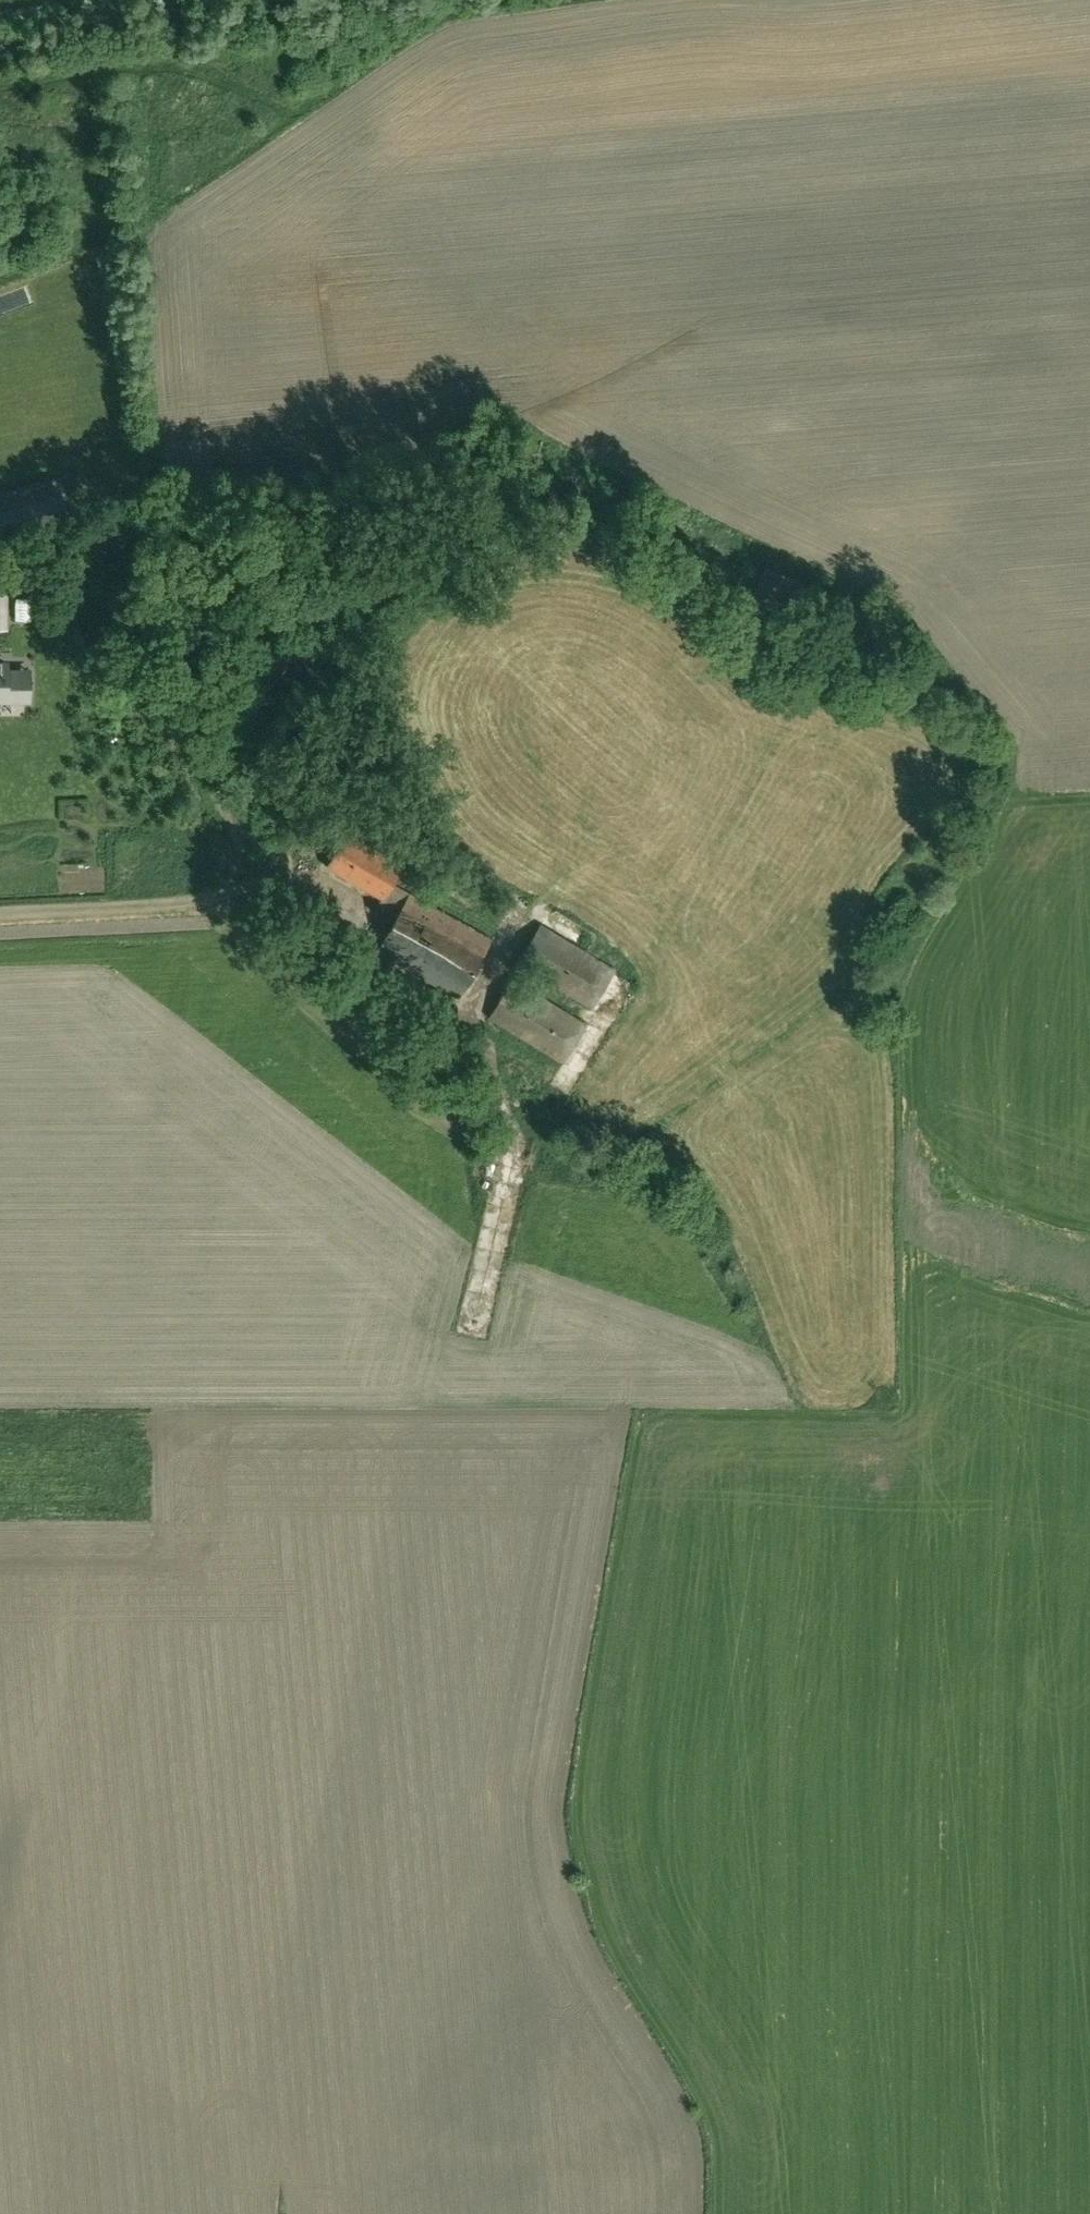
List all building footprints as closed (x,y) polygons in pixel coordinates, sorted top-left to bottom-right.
[(6,663),(1,663),(0,663),(0,700),(28,700),(28,681),(28,672),(28,671),(27,671),(6,671),(6,663)] [(457,999),(490,941),(391,882),(401,864),(347,832),(327,866),(381,897),(378,904),(396,916),(376,951),(457,999)] [(593,1007),(615,969),(540,924),(517,962),(593,1007)] [(564,1061),(586,1024),(512,979),(489,1016),(564,1061)]
